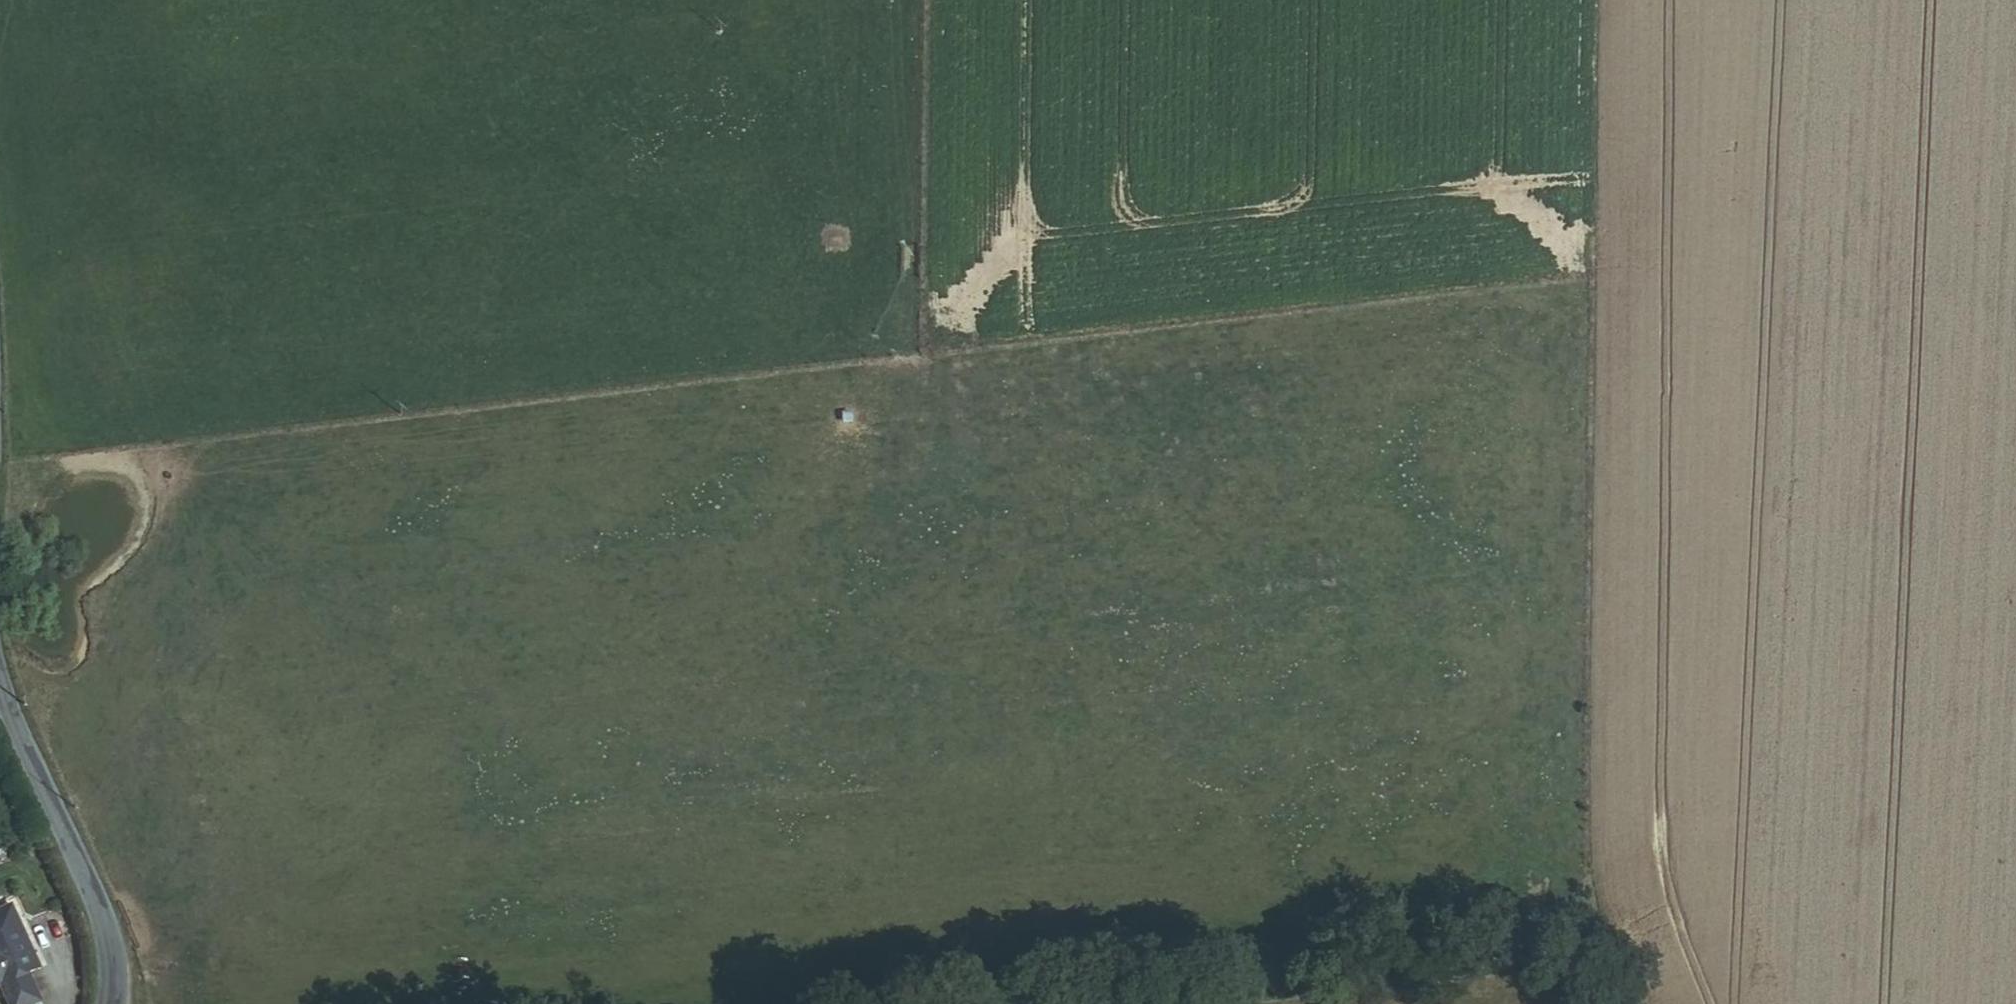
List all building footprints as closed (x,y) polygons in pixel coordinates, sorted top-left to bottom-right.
[(4,979),(16,1003),(22,1003),(46,992),(33,965),(45,959),(37,943),(34,944),(31,937),(33,936),(14,898),(0,905),(0,981),(4,979)]
